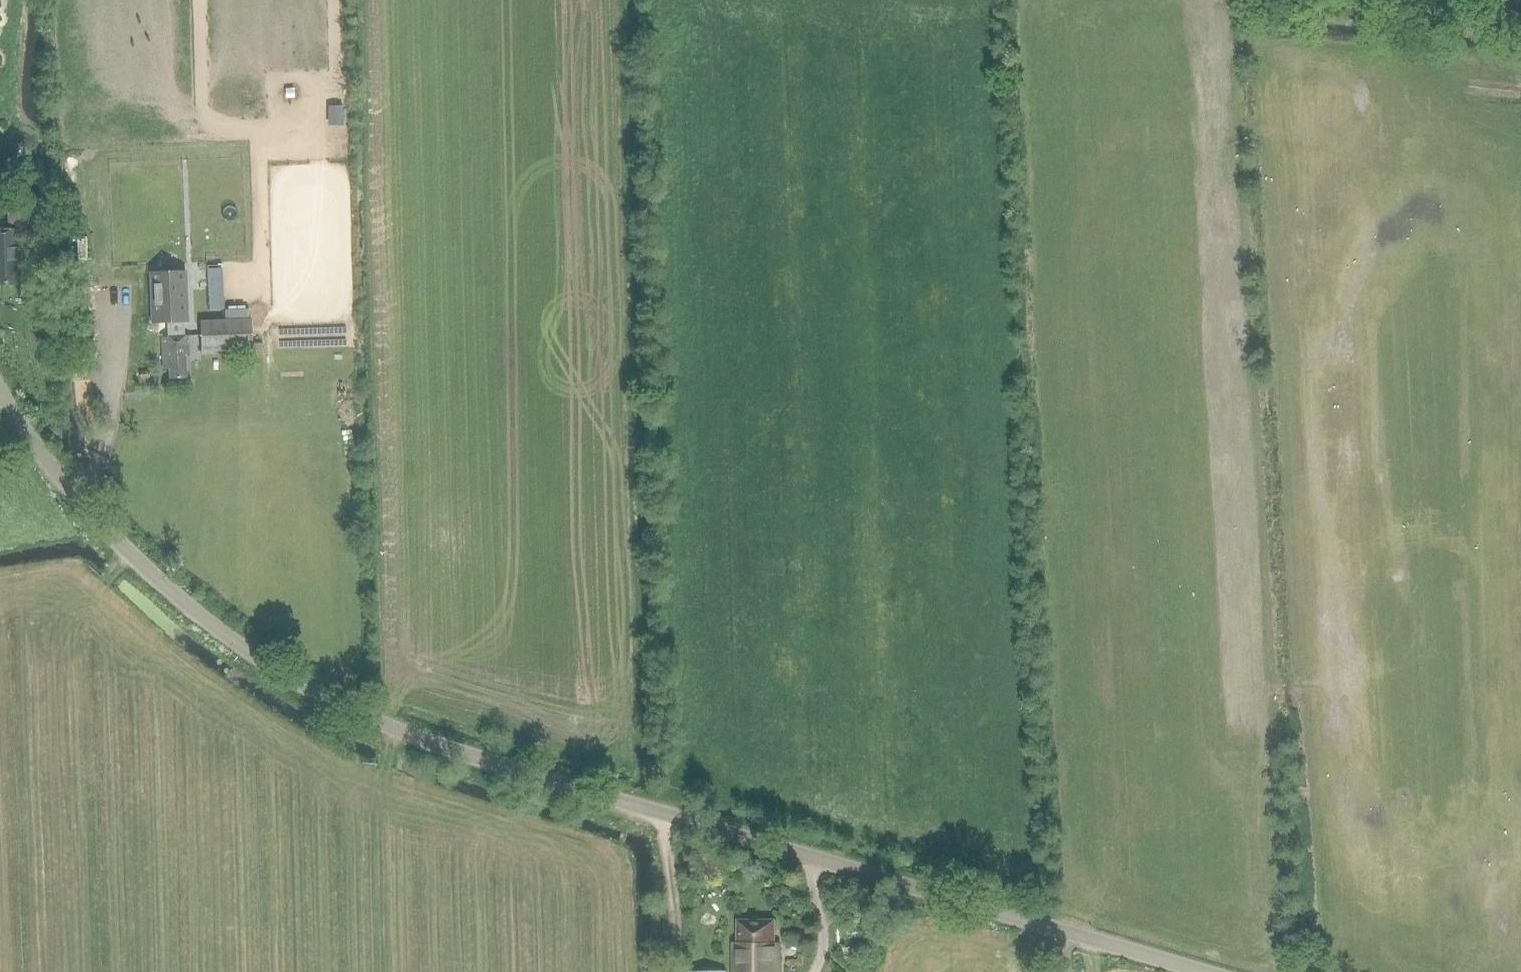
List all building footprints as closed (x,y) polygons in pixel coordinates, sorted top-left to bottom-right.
[(16,266),(21,265),(19,229),(0,230),(0,284),(17,283),(16,266)] [(186,271),(150,273),(152,323),(168,322),(168,336),(162,336),(163,369),(169,369),(169,379),(186,378),(185,355),(189,355),(188,335),(183,335),(183,322),(188,321),(186,271)] [(251,319),(200,321),(201,354),(252,352),(251,319)] [(253,344),(253,352),(261,352),(260,344),(253,344)] [(738,942),(734,942),(734,971),(778,971),(779,943),(772,942),(773,921),(738,921),(738,942)]
